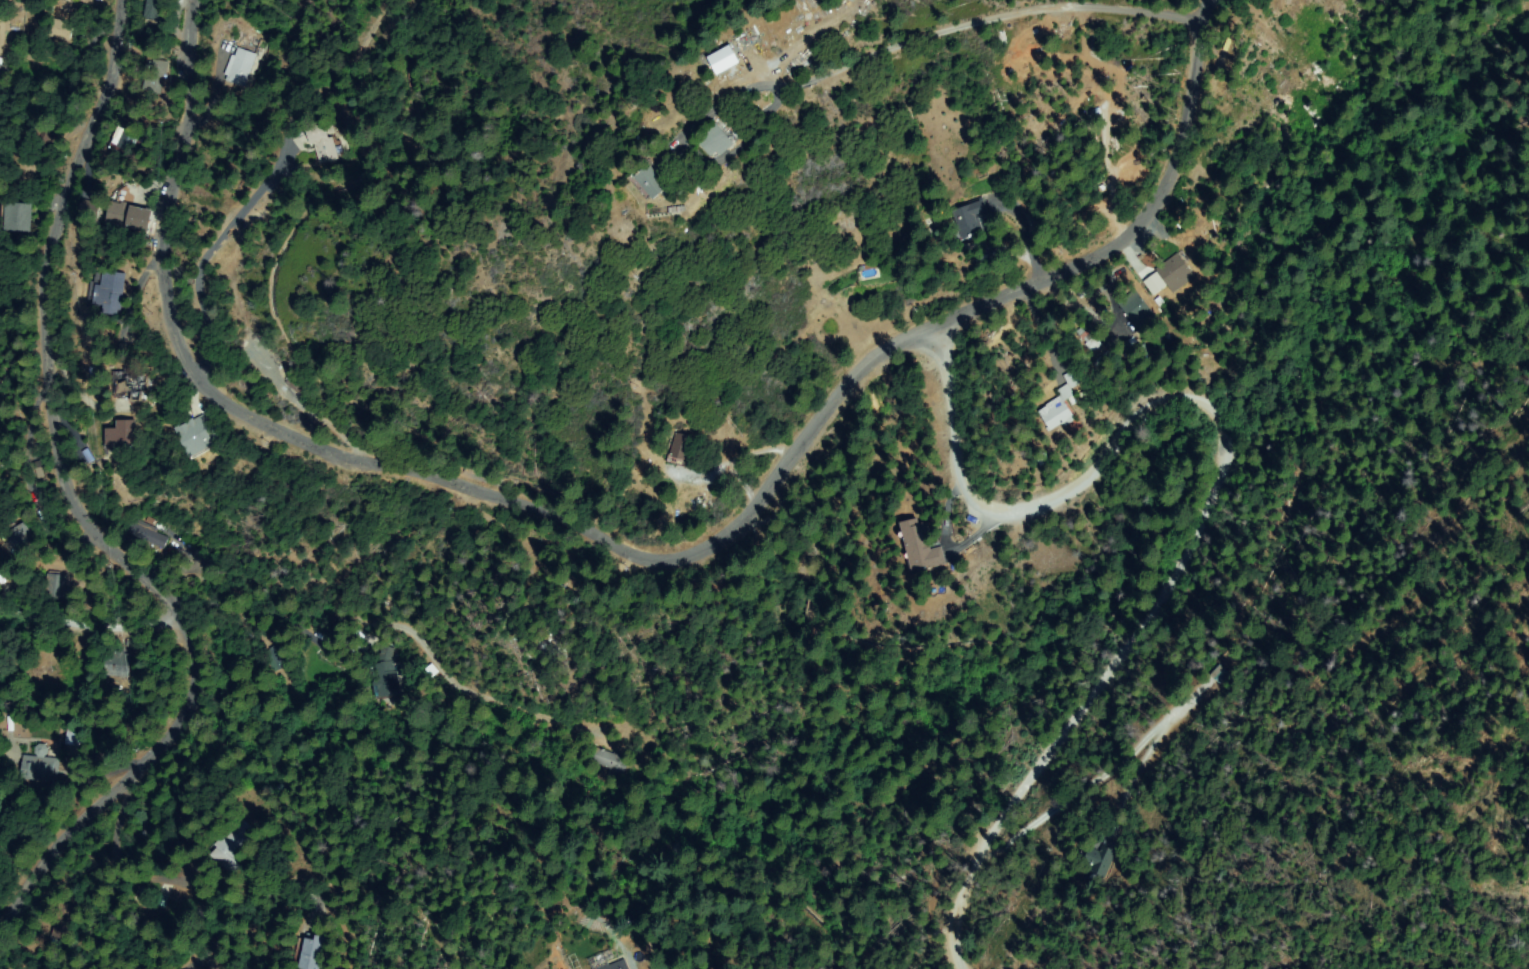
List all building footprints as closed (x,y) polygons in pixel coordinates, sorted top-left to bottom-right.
[(145,17),(147,0),(162,0),(159,19),(145,17)] [(71,24),(68,40),(51,36),(54,20),(71,24)] [(714,74),(737,62),(727,44),(704,56),(714,74)] [(255,55),(244,85),(227,79),(228,76),(226,75),(232,56),(235,57),(238,49),(255,55)] [(711,125),(731,140),(720,157),(699,142),(711,125)] [(139,136),(128,155),(112,145),(123,126),(139,136)] [(322,127),(340,154),(326,164),(308,136),(322,127)] [(635,174),(649,164),(666,189),(652,199),(635,174)] [(953,212),(981,200),(988,214),(977,219),(983,232),(965,240),(953,212)] [(90,219),(79,214),(85,201),(96,206),(90,219)] [(143,232),(107,220),(113,202),(149,214),(143,232)] [(29,206),(29,230),(3,230),(3,205),(29,206)] [(1191,276),(1173,290),(1156,268),(1174,254),(1191,276)] [(125,273),(116,318),(102,315),(104,308),(89,305),(93,283),(99,285),(102,269),(125,273)] [(1138,295),(1155,318),(1138,330),(1122,307),(1138,295)] [(1106,351),(1095,359),(1091,354),(1092,353),(1081,339),(1091,331),(1106,351)] [(1118,363),(1130,358),(1133,364),(1121,370),(1118,363)] [(1073,388),(1066,376),(1078,369),(1085,381),(1073,388)] [(140,401),(131,401),(130,394),(117,394),(117,377),(147,376),(147,391),(140,391),(140,401)] [(1075,419),(1066,425),(1064,421),(1052,429),(1041,412),(1048,407),(1047,405),(1061,395),(1058,391),(1066,386),(1073,396),(1065,402),(1074,414),(1072,415),(1075,419)] [(220,443),(193,459),(176,431),(203,414),(220,443)] [(105,427),(118,426),(118,421),(131,420),(131,426),(134,425),(135,445),(106,446),(105,427)] [(691,437),(687,465),(671,463),(675,435),(691,437)] [(87,449),(94,463),(89,466),(81,452),(87,449)] [(161,548),(124,531),(128,520),(166,537),(161,548)] [(941,550),(945,565),(914,573),(901,524),(915,520),(917,528),(926,525),(933,552),(941,550)] [(5,532),(22,522),(34,545),(17,554),(5,532)] [(48,575),(66,574),(67,598),(49,599),(48,575)] [(374,668),(381,667),(379,649),(392,648),(396,697),(377,699),(374,668)] [(128,657),(124,679),(100,674),(104,652),(128,657)] [(431,666),(437,672),(432,676),(426,670),(431,666)] [(1211,675),(1220,666),(1230,676),(1221,685),(1211,675)] [(82,746),(69,745),(70,727),(83,727),(82,746)] [(42,745),(44,746),(47,749),(47,752),(45,756),(41,757),(38,756),(36,754),(36,751),(37,747),(42,745)] [(102,765),(98,761),(102,757),(95,751),(98,748),(108,756),(102,765)] [(593,750),(625,759),(619,782),(606,778),(609,768),(590,762),(593,750)] [(56,782),(24,780),(25,757),(58,759),(56,782)] [(239,821),(241,823),(243,821),(249,828),(247,829),(253,835),(246,842),(248,844),(233,859),(240,867),(232,875),(225,867),(223,869),(212,857),(218,851),(213,847),(239,821)] [(1115,849),(1104,877),(1090,871),(1092,867),(1083,863),(1088,852),(1096,855),(1100,844),(1115,849)] [(168,896),(164,908),(154,906),(158,893),(168,896)] [(326,939),(320,968),(298,968),(304,938),(306,939),(307,935),(326,939)] [(622,961),(625,968),(603,968),(622,961)]
